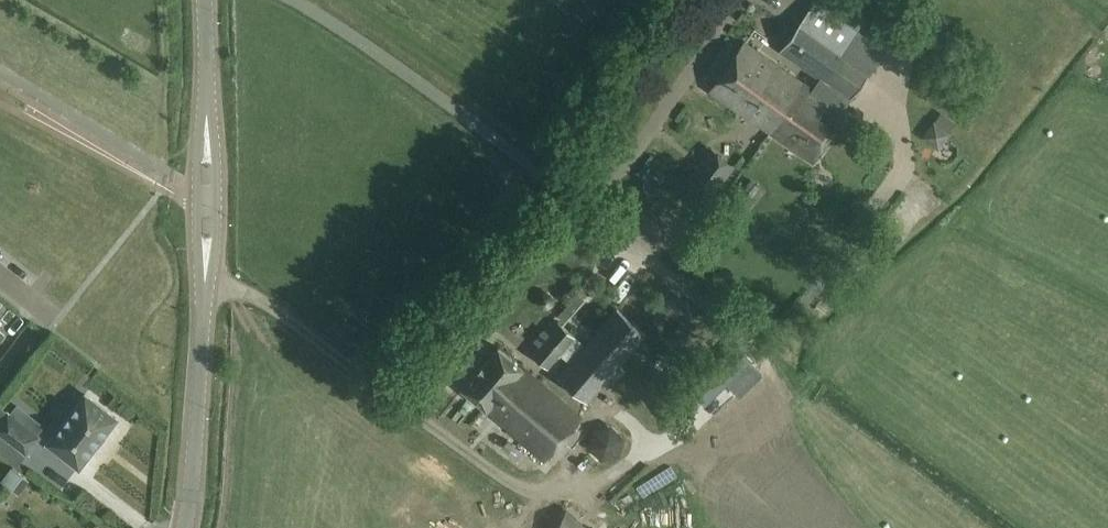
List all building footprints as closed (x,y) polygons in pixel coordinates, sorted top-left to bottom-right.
[(821,79),(857,31),(814,2),(780,51),(820,79),(821,79)] [(848,115),(842,111),(884,51),(857,31),(821,79),(820,79),(812,90),(803,84),(771,132),(814,163),(848,115)] [(771,132),(803,84),(744,43),(711,90),(771,132)] [(712,149),(680,193),(703,210),(735,167),(712,149)] [(538,296),(537,303),(541,308),(548,309),(554,305),(554,299),(550,293),(543,292),(538,296)] [(587,402),(646,334),(617,309),(558,377),(587,402)] [(548,368),(575,336),(559,323),(532,354),(548,368)] [(545,460),(581,418),(498,347),(462,389),(545,460)] [(740,403),(770,383),(762,371),(733,391),(740,403)] [(681,392),(658,410),(666,421),(689,402),(681,392)] [(86,394),(48,443),(79,467),(94,448),(103,438),(102,437),(117,418),(86,394)] [(8,412),(7,414),(0,409),(0,432),(26,453),(39,436),(8,412)] [(642,498),(675,478),(667,466),(634,486),(642,498)] [(22,492),(28,477),(15,472),(9,487),(22,492)] [(564,503),(540,527),(589,527),(564,503)]
